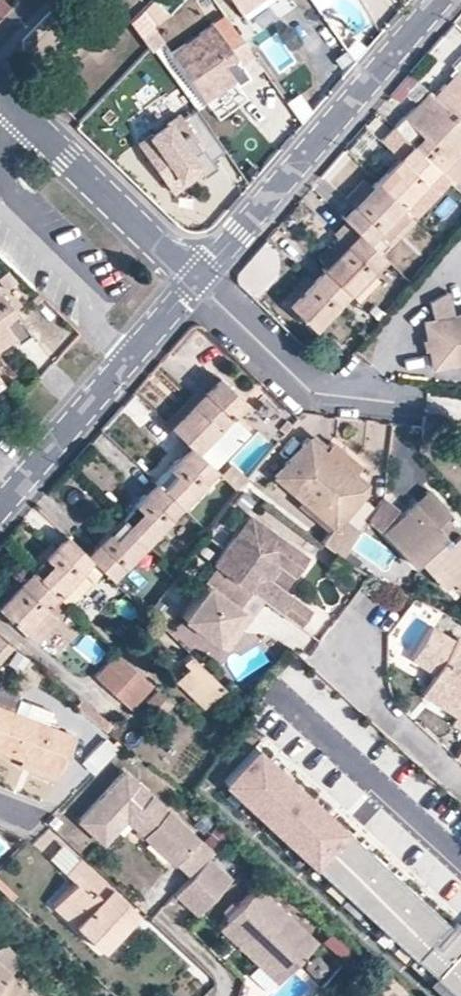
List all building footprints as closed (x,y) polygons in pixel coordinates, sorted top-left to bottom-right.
[(244,17),(269,0),(232,0),(244,17)] [(218,17),(171,50),(204,98),(233,78),(237,84),(249,76),(234,56),(222,39),(220,36),(228,31),(218,17)] [(222,39),(234,56),(247,47),(235,29),(222,39)] [(157,36),(145,45),(154,57),(166,48),(157,36)] [(426,91),(432,96),(460,125),(460,54),(426,91)] [(432,96),(426,91),(402,116),(408,122),(432,96)] [(393,127),(398,132),(410,144),(437,170),(439,173),(460,150),(460,125),(432,96),(408,122),(402,116),(393,127)] [(209,160),(222,151),(191,109),(179,117),(176,113),(136,141),(173,191),(187,180),(182,173),(196,164),(200,170),(205,176),(216,168),(209,160)] [(410,144),(398,132),(393,127),(380,140),(398,156),(410,144)] [(398,156),(374,181),(394,199),(401,206),(411,215),(418,222),(426,212),(417,205),(409,197),(437,170),(410,144),(398,156)] [(182,173),(187,180),(200,170),(196,164),(182,173)] [(445,178),(439,173),(437,170),(409,197),(417,205),(445,178)] [(343,198),(350,205),(357,200),(370,185),(363,177),(343,198)] [(340,215),(345,220),(380,255),(388,246),(385,242),(376,234),(401,206),(394,199),(374,181),(370,185),(357,200),(350,205),(340,215)] [(411,215),(401,206),(376,234),(385,242),(411,215)] [(322,264),(320,266),(348,293),(383,258),(380,255),(345,220),(333,232),(336,236),(327,246),(329,248),(318,260),(322,264)] [(348,293),(353,298),(388,262),(383,258),(348,293)] [(348,293),(320,266),(309,278),(286,303),(313,329),(348,293)] [(4,269),(0,272),(0,280),(3,284),(11,276),(4,269)] [(286,303),(309,278),(304,273),(281,298),(286,303)] [(451,313),(447,288),(427,299),(430,317),(421,318),(429,369),(460,364),(460,311),(451,313)] [(13,336),(16,341),(29,332),(0,292),(0,346),(13,336)] [(36,302),(41,296),(37,292),(32,298),(36,302)] [(211,370),(163,421),(169,426),(217,375),(211,370)] [(217,375),(169,426),(188,445),(194,450),(230,414),(243,401),(217,375)] [(194,450),(215,470),(249,433),(230,414),(194,450)] [(272,475),(333,527),(342,517),(364,491),(365,481),(353,473),(323,449),(306,436),(272,475)] [(332,440),(323,449),(353,473),(360,464),(332,440)] [(188,445),(154,481),(181,506),(191,495),(215,470),(194,450),(188,445)] [(243,483),(247,478),(230,463),(219,475),(237,491),(243,483)] [(181,506),(154,481),(118,518),(120,520),(145,544),(181,506)] [(448,582),(460,570),(460,536),(442,516),(447,511),(428,490),(382,531),(411,564),(415,560),(429,575),(435,568),(448,582)] [(396,507),(383,498),(369,516),(382,526),(396,507)] [(248,514),(213,562),(229,574),(262,599),(278,611),(289,594),(265,577),(256,571),(259,565),(269,572),(275,562),(292,574),(306,555),(248,514)] [(333,527),(321,541),(340,556),(359,530),(342,517),(333,527)] [(118,518),(85,553),(99,566),(112,579),(145,544),(120,520),(118,518)] [(36,563),(29,570),(63,602),(65,604),(88,581),(87,579),(99,566),(85,553),(64,533),(52,546),(36,563)] [(31,558),(36,563),(52,546),(47,541),(31,558)] [(265,577),(269,572),(259,565),(256,571),(265,577)] [(442,588),(448,582),(435,568),(429,575),(442,588)] [(29,570),(19,581),(0,600),(0,611),(32,642),(34,641),(48,626),(56,617),(52,613),(63,602),(29,570)] [(448,582),(460,595),(460,570),(448,582)] [(262,599),(229,574),(217,591),(201,579),(175,614),(215,642),(239,608),(250,615),(262,599)] [(19,581),(14,575),(0,589),(0,600),(19,581)] [(311,591),(330,604),(340,589),(321,577),(311,591)] [(288,618),(298,625),(311,609),(289,594),(278,611),(288,618)] [(239,608),(215,642),(225,650),(250,615),(239,608)] [(460,729),(460,638),(450,631),(447,635),(425,623),(405,655),(430,669),(435,672),(437,689),(430,699),(452,712),(448,721),(460,729)] [(52,630),(48,626),(34,641),(38,645),(52,630)] [(92,661),(104,648),(87,633),(75,646),(92,661)] [(138,700),(152,685),(115,651),(114,652),(93,675),(98,679),(130,709),(130,708),(138,700)] [(202,708),(215,694),(222,686),(189,652),(181,660),(187,666),(174,679),(202,708)] [(435,672),(430,669),(417,692),(430,699),(437,689),(435,672)] [(23,759),(26,751),(60,765),(71,733),(46,724),(51,710),(19,698),(20,693),(0,685),(0,750),(23,759)] [(234,715),(242,705),(222,686),(215,694),(228,707),(227,708),(234,715)] [(104,731),(106,732),(112,725),(80,699),(78,702),(74,706),(104,731)] [(141,702),(138,700),(130,708),(136,712),(140,708),(137,706),(141,702)] [(95,769),(119,743),(106,732),(104,731),(82,758),(95,769)] [(249,731),(217,767),(460,992),(460,917),(450,907),(430,929),(425,925),(441,908),(249,731)] [(26,751),(23,759),(57,772),(60,765),(26,751)] [(211,853),(122,773),(77,823),(103,846),(125,821),(188,877),(207,857),(211,853)] [(65,873),(78,858),(61,843),(48,857),(65,873)] [(196,915),(230,877),(207,857),(188,877),(172,893),(196,915)] [(135,909),(79,858),(78,858),(65,873),(74,881),(52,905),(100,948),(135,909)] [(275,983),(314,940),(257,889),(219,932),(275,983)] [(337,940),(347,949),(352,943),(342,933),(337,940)] [(352,943),(347,949),(361,962),(366,955),(352,943)] [(404,991),(383,970),(376,964),(360,981),(376,995),(400,995),(404,991)] [(0,965),(0,995),(33,995),(0,965)]
